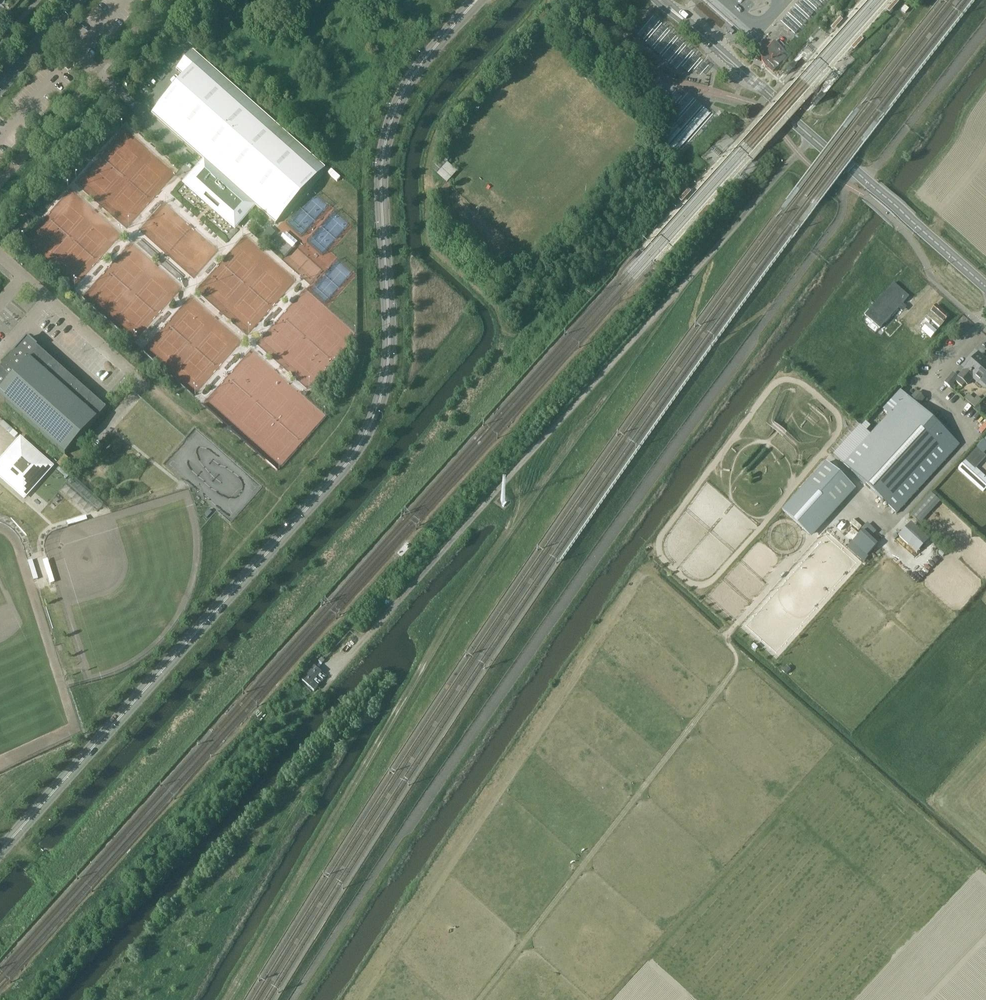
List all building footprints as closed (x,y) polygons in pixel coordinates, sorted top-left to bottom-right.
[(803,0),(799,0),(795,5),(810,18),(816,12),(803,0)] [(819,0),(807,0),(817,10),(823,4),(819,0)] [(898,0),(895,0),(887,9),(890,12),(899,1),(898,0)] [(808,20),(794,6),(788,13),(802,26),(808,20)] [(801,28),(786,15),(781,21),(795,34),(801,28)] [(840,17),(831,28),(834,30),(843,19),(840,17)] [(660,23),(654,18),(637,37),(643,42),(660,23)] [(668,31),(662,25),(645,44),(651,50),(668,31)] [(732,34),(735,32),(729,26),(726,29),(732,34)] [(676,38),(670,33),(653,51),(659,57),(676,38)] [(864,38),(861,36),(852,47),(855,49),(864,38)] [(684,45),(678,40),(662,59),(668,64),(684,45)] [(766,65),(773,71),(789,54),(783,49),(776,42),(766,53),(772,59),(769,62),(767,64),(766,65)] [(692,53),(686,48),(669,67),(675,72),(692,53)] [(325,168),(193,51),(176,70),(184,77),(156,109),(151,114),(188,146),(203,160),(205,162),(189,180),(237,222),(254,204),(258,208),(275,224),(325,168)] [(700,60),(694,55),(682,69),(688,74),(700,60)] [(708,67),(702,62),(694,71),(700,77),(708,67)] [(789,66),(787,64),(782,69),(784,71),(786,73),(791,68),(789,66)] [(649,101),(661,86),(655,81),(642,95),(649,101)] [(657,108),(669,94),(663,88),(650,102),(657,108)] [(666,115),(682,96),(675,91),(659,110),(666,115)] [(674,122),(694,99),(688,93),(667,117),(674,122)] [(820,95),(818,93),(813,98),(815,100),(818,102),(822,97),(820,95)] [(682,130),(702,106),(696,100),(676,125),(682,130)] [(716,118),(712,115),(675,157),(679,160),(716,118)] [(446,183),(457,171),(447,162),(450,158),(446,154),(432,169),(436,173),(446,183)] [(450,186),(447,183),(439,192),(442,195),(450,186)] [(691,191),(689,189),(679,199),(682,201),(691,191)] [(710,208),(707,205),(698,216),(700,218),(710,208)] [(269,239),(275,233),(269,228),(262,236),(268,241),(269,239)] [(894,282),(865,314),(880,328),(908,296),(894,282)] [(938,306),(928,317),(940,328),(950,318),(938,306)] [(928,322),(922,329),(931,337),(938,330),(928,322)] [(3,366),(0,369),(0,397),(65,455),(106,409),(90,395),(94,391),(45,347),(41,351),(27,339),(3,366)] [(977,355),(965,369),(966,369),(959,377),(967,385),(974,377),(984,386),(985,384),(985,363),(977,355)] [(919,404),(925,398),(917,391),(911,396),(919,404)] [(906,396),(844,465),(899,516),(962,448),(906,396)] [(861,426),(837,451),(846,459),(869,434),(861,426)] [(3,458),(0,462),(0,470),(24,491),(48,463),(21,438),(3,458)] [(985,488),(985,475),(977,466),(985,456),(985,453),(978,446),(958,467),(984,491),(985,488)] [(826,463),(783,510),(809,535),(853,488),(826,463)] [(931,491),(911,514),(920,522),(941,500),(931,491)] [(67,521),(68,526),(87,520),(86,515),(67,521)] [(872,535),(876,529),(867,521),(862,527),(872,535)] [(863,529),(847,546),(863,561),(879,544),(863,529)] [(33,559),(28,561),(34,580),(38,579),(33,559)] [(47,559),(43,560),(50,583),(55,582),(47,559)] [(314,691),(318,686),(313,681),(317,677),(321,672),(314,665),(301,680),(314,691)]
